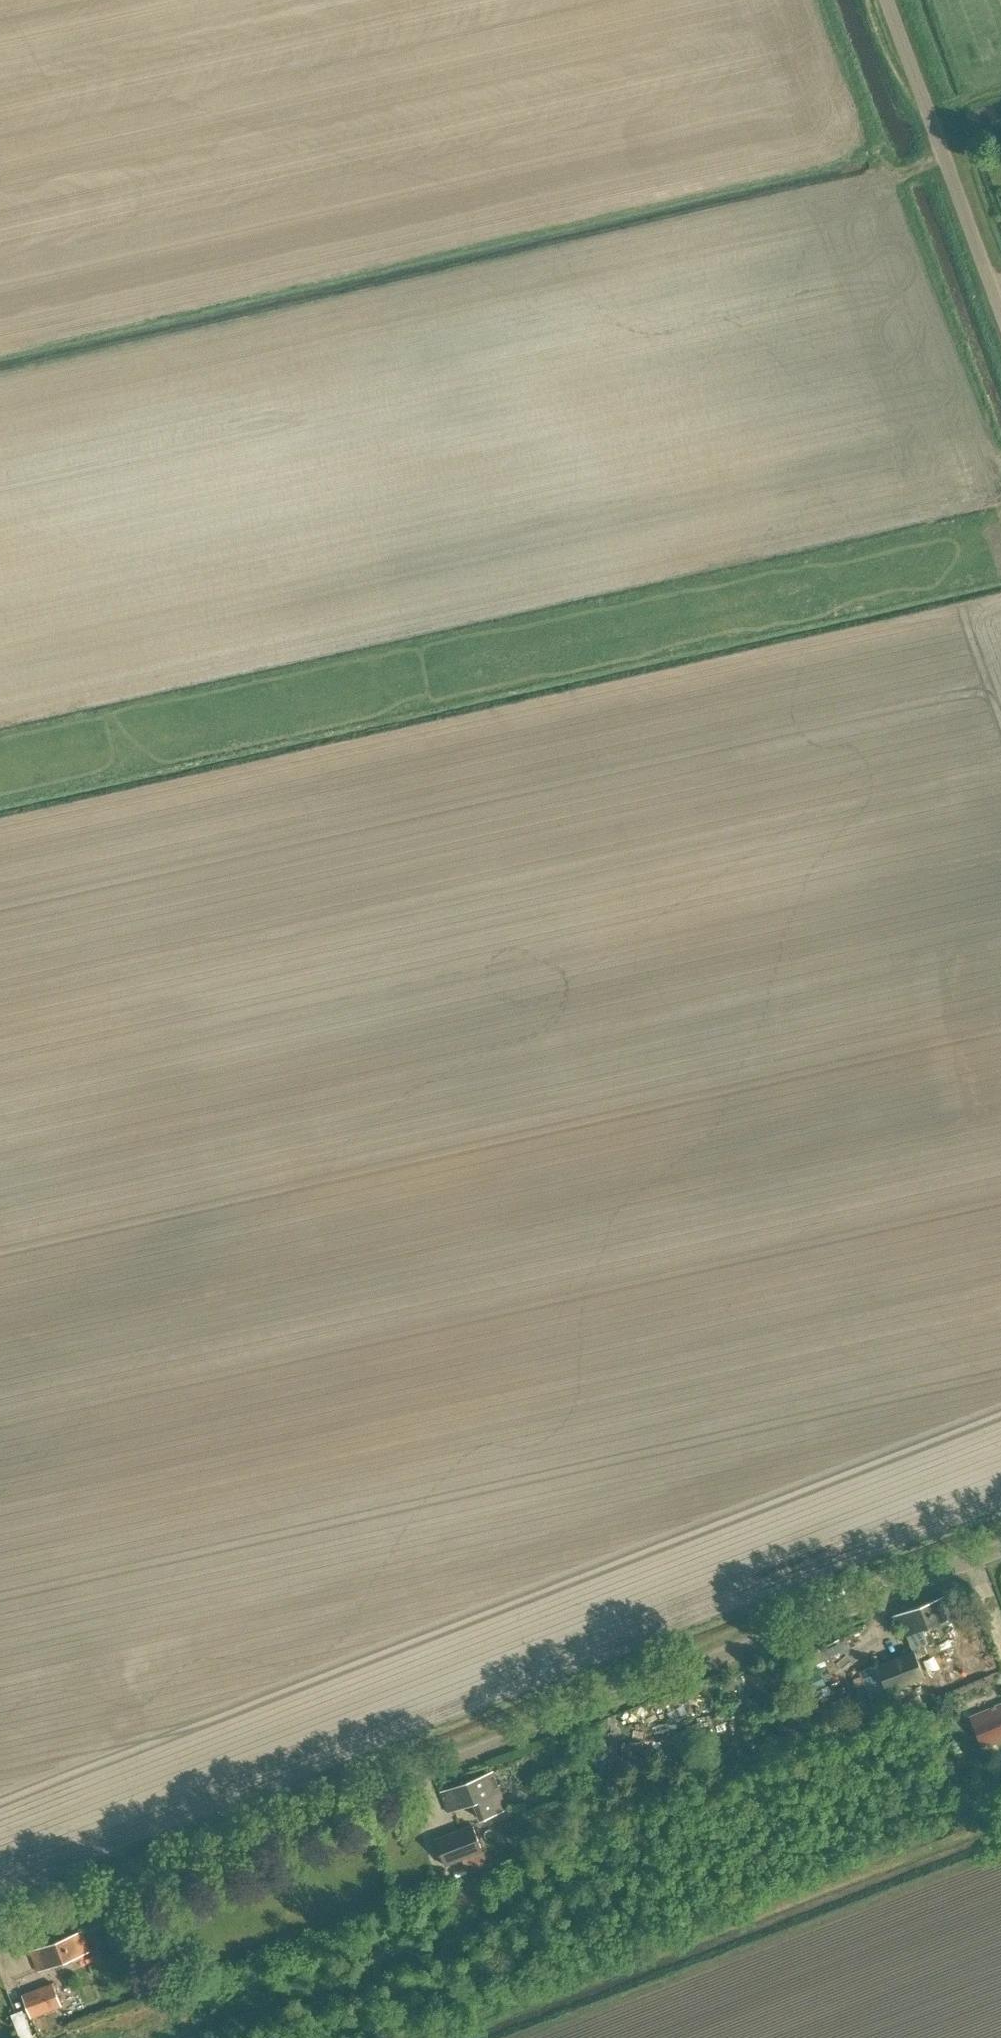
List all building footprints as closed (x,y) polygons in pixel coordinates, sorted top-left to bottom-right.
[(946,1597),(894,1617),(901,1637),(907,1635),(912,1649),(927,1644),(922,1630),(953,1618),(946,1597)] [(912,1652),(877,1667),(888,1691),(922,1677),(912,1652)] [(970,1717),(981,1744),(987,1742),(988,1747),(1000,1741),(1000,1704),(970,1717)] [(837,1712),(818,1708),(815,1724),(834,1728),(837,1712)] [(507,1808),(493,1772),(440,1792),(448,1813),(475,1803),(480,1818),(507,1808)] [(443,1866),(480,1851),(470,1826),(433,1841),(443,1866)] [(38,1972),(90,1952),(82,1931),(30,1951),(38,1972)] [(12,2001),(2,1976),(0,1977),(0,2001),(2,2006),(12,2001)] [(30,2019),(59,2007),(51,1986),(21,1998),(30,2019)]
